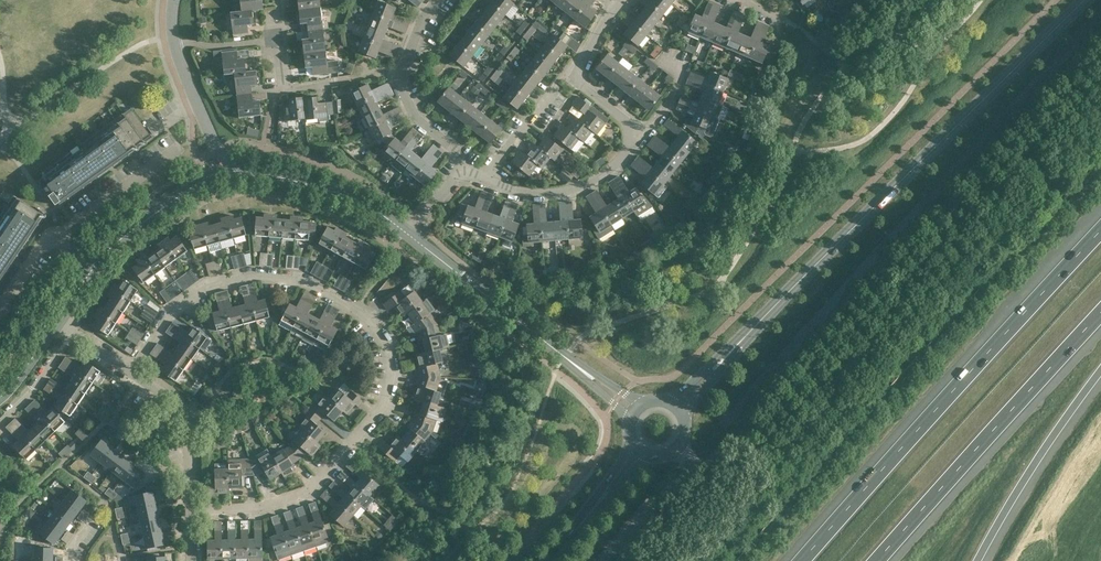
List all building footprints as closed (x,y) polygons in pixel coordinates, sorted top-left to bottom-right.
[(241,11),(252,10),(263,9),(262,0),(240,0),(241,11)] [(321,7),(320,0),(298,0),(299,10),(321,7)] [(491,3),(506,14),(514,4),(510,0),(493,0),(491,3)] [(564,10),(573,0),(555,0),(554,2),(564,10)] [(582,1),(581,0),(573,0),(564,10),(575,18),(589,0),(583,0),(582,1)] [(575,18),(585,27),(597,13),(590,7),(596,0),(589,0),(575,18)] [(644,0),(638,0),(637,1),(645,7),(640,14),(655,25),(663,15),(644,0)] [(663,15),(671,5),(665,0),(644,0),(663,15)] [(702,18),(695,15),(693,18),(691,23),(688,32),(700,37),(715,3),(709,0),(702,18)] [(379,1),(374,14),(408,27),(411,21),(408,20),(393,14),(396,8),(379,1)] [(497,25),(506,14),(491,3),(483,13),(497,25)] [(715,3),(700,37),(713,42),(720,26),(713,23),(721,5),(715,3)] [(321,7),(299,10),(301,32),(308,31),(323,29),(329,29),(328,23),(324,20),(322,20),(321,7)] [(252,10),(241,11),(230,12),(233,35),(248,34),(247,25),(254,24),(252,10)] [(713,42),(725,48),(740,13),(734,11),(726,28),(720,26),(713,42)] [(374,14),(368,12),(363,24),(369,26),(386,33),(388,26),(406,33),(408,27),(374,14)] [(483,13),(475,24),(489,35),(497,25),(483,13)] [(738,33),(745,16),(740,13),(725,48),(737,53),(744,36),(738,33)] [(646,36),(655,25),(640,14),(635,20),(627,14),(624,18),(646,36)] [(690,17),(684,24),(690,26),(691,23),(693,18),(690,17)] [(638,46),(646,36),(624,18),(621,22),(629,28),(623,35),(638,46)] [(680,28),(684,23),(679,19),(675,24),(680,28)] [(520,26),(525,29),(529,24),(524,20),(520,26)] [(750,39),(744,36),(737,53),(749,58),(764,24),(758,21),(750,39)] [(475,24),(466,34),(481,46),(489,35),(475,24)] [(770,26),(764,24),(749,58),(754,60),(762,63),(764,59),(772,62),(778,48),(769,44),(769,46),(767,46),(762,44),(770,26)] [(369,26),(364,38),(398,52),(401,46),(383,39),(386,33),(369,26)] [(525,29),(520,26),(516,31),(520,35),(525,29)] [(531,35),(536,29),(531,26),(527,31),(531,35)] [(323,29),(308,31),(309,39),(302,39),(304,53),(326,51),(323,29)] [(531,35),(527,31),(522,37),(527,40),(531,35)] [(576,52),(581,44),(564,31),(561,35),(558,38),(568,45),(567,46),(576,52)] [(481,46),(466,34),(458,44),(473,56),(481,46)] [(568,45),(558,38),(557,37),(554,34),(553,34),(545,45),(559,56),(567,46),(568,45)] [(398,52),(364,38),(359,51),(376,58),(378,51),(396,58),(398,52)] [(503,46),(508,50),(513,45),(508,41),(503,46)] [(632,46),(627,41),(623,46),(629,50),(632,46)] [(464,67),(473,56),(458,44),(450,55),(464,67)] [(551,67),(559,56),(545,45),(536,55),(551,67)] [(508,50),(503,46),(499,52),(504,56),(508,50)] [(637,50),(632,46),(629,50),(634,54),(637,50)] [(510,52),(515,56),(519,50),(515,47),(510,52)] [(224,75),(234,74),(246,72),(246,71),(245,59),(238,59),(237,51),(222,53),(224,75)] [(338,61),(327,62),(326,51),(304,53),(306,68),(312,67),(313,75),(339,72),(338,61)] [(515,56),(510,52),(506,58),(511,61),(515,56)] [(619,63),(608,54),(597,69),(607,77),(619,63)] [(551,67),(536,55),(528,66),(543,77),(551,67)] [(653,62),(647,58),(644,62),(649,66),(653,62)] [(492,71),(496,65),(491,62),(487,67),(492,71)] [(653,62),(649,66),(655,70),(658,66),(653,62)] [(354,65),(348,63),(345,72),(351,74),(354,65)] [(607,77),(618,85),(629,71),(619,63),(607,77)] [(528,66),(520,76),(534,87),(543,77),(528,66)] [(492,71),(487,67),(483,73),(487,77),(492,71)] [(498,67),(494,73),(499,77),(503,71),(498,67)] [(257,85),(256,70),(246,71),(246,72),(234,74),(236,96),(251,94),(251,86),(257,85)] [(468,74),(462,70),(459,75),(464,79),(468,74)] [(144,77),(140,71),(134,75),(138,81),(144,77)] [(628,94),(639,79),(629,71),(618,85),(628,94)] [(708,79),(691,72),(689,78),(723,92),(728,79),(711,72),(708,79)] [(499,77),(494,73),(490,78),(494,82),(499,77)] [(674,79),(668,74),(665,78),(671,83),(674,79)] [(534,87),(520,76),(512,86),(526,98),(534,87)] [(718,104),(723,92),(689,78),(686,84),(704,91),(701,97),(718,104)] [(650,88),(639,79),(628,94),(639,102),(650,88)] [(480,91),(484,87),(478,82),(474,87),(477,89),(480,91)] [(357,104),(391,88),(388,83),(371,90),(368,84),(359,87),(358,84),(348,88),(350,94),(352,93),(357,104)] [(476,96),(480,91),(477,89),(474,87),(473,86),(470,91),(476,96)] [(518,109),(526,98),(512,86),(503,97),(518,109)] [(449,87),(438,101),(449,110),(460,96),(449,87)] [(484,87),(480,91),(486,96),(489,91),(484,87)] [(394,94),(391,88),(357,104),(363,116),(380,108),(377,102),(394,94)] [(649,110),(661,96),(650,88),(639,102),(649,110)] [(463,91),(460,96),(449,110),(459,118),(470,104),(474,99),(463,91)] [(252,102),(251,94),(236,96),(239,117),(261,115),(259,101),(252,102)] [(305,118),(303,98),(303,96),(289,98),(289,104),(281,105),(282,120),(305,118)] [(591,106),(578,96),(572,104),(585,114),(580,120),(593,131),(598,134),(609,119),(592,105),(591,106)] [(318,103),(317,97),(303,98),(305,118),(305,119),(318,118),(318,120),(319,121),(320,122),(328,122),(326,102),(318,103)] [(701,97),(699,104),(681,97),(679,103),(719,119),(720,118),(718,118),(722,106),(718,104),(701,97)] [(504,103),(499,99),(495,104),(501,108),(504,103)] [(504,103),(501,108),(506,112),(510,107),(504,103)] [(679,103),(677,109),(694,116),(692,122),(687,119),(683,124),(702,139),(702,137),(706,135),(710,137),(713,136),(719,119),(679,103)] [(470,104),(459,118),(469,126),(481,112),(470,104)] [(363,116),(369,128),(402,112),(400,106),(383,114),(380,108),(363,116)] [(41,185),(55,204),(56,205),(61,202),(60,201),(107,167),(151,136),(131,109),(107,126),(40,174),(46,182),(41,185)] [(388,126),(405,118),(402,112),(369,128),(375,141),(392,133),(388,126)] [(480,135),(491,120),(481,112),(469,126),(480,135)] [(572,121),(567,128),(580,138),(584,142),(593,131),(580,120),(571,113),(567,118),(572,121)] [(746,115),(744,120),(752,124),(754,118),(746,115)] [(344,124),(341,118),(335,120),(338,127),(344,124)] [(678,136),(674,142),(688,153),(697,142),(668,119),(664,124),(678,136)] [(502,129),(491,120),(480,135),(491,143),(502,129)] [(554,125),(559,129),(554,135),(571,149),(580,138),(567,128),(558,120),(554,125)] [(401,142),(395,138),(383,152),(394,161),(418,132),(413,128),(411,130),(401,142)] [(394,161),(405,169),(416,155),(411,150),(423,136),(418,132),(394,161)] [(564,149),(542,132),(538,137),(542,140),(537,147),(551,157),(555,161),(564,149)] [(680,163),(688,153),(674,142),(670,147),(657,137),(655,135),(651,140),(680,163)] [(542,168),(551,157),(537,147),(529,140),(525,145),(530,148),(525,154),(538,164),(542,168)] [(672,174),(680,163),(651,140),(647,145),(649,147),(662,157),(658,162),(672,174)] [(433,144),(422,159),(416,155),(405,169),(415,177),(438,148),(433,144)] [(513,151),(517,155),(512,161),(530,175),(538,164),(525,154),(517,147),(513,151)] [(443,152),(438,148),(415,177),(425,186),(437,171),(432,167),(443,152)] [(724,155),(730,160),(734,155),(728,150),(724,155)] [(639,156),(635,161),(664,184),(672,174),(658,162),(653,167),(639,156)] [(664,184),(635,161),(631,166),(645,178),(641,183),(658,198),(667,187),(664,184)] [(563,168),(558,174),(568,182),(573,176),(570,173),(563,168)] [(513,174),(518,178),(522,173),(517,169),(513,174)] [(573,170),(570,173),(573,176),(577,179),(579,176),(573,170)] [(619,176),(614,179),(633,211),(635,210),(638,216),(654,206),(644,195),(641,197),(636,188),(629,192),(621,178),(619,176)] [(704,183),(710,187),(714,182),(709,178),(704,183)] [(633,211),(614,179),(608,183),(618,199),(613,202),(622,218),(633,211)] [(462,222),(475,227),(488,192),(481,190),(480,193),(475,208),(468,205),(468,206),(462,204),(456,220),(462,222)] [(597,190),(591,193),(614,230),(615,229),(612,225),(622,218),(613,202),(607,206),(597,190)] [(487,212),(494,194),(488,192),(475,227),(487,232),(493,214),(487,212)] [(614,230),(591,193),(586,197),(596,213),(590,217),(597,228),(593,231),(599,239),(614,230)] [(42,214),(14,195),(0,216),(0,276),(42,214)] [(487,232),(500,236),(512,201),(506,199),(505,201),(500,217),(493,214),(487,232)] [(512,221),(518,204),(512,201),(500,236),(505,238),(503,244),(510,247),(519,224),(512,221)] [(572,201),(565,202),(569,239),(582,238),(581,219),(573,220),(572,204),(572,201)] [(561,221),(554,222),(555,240),(569,239),(565,202),(559,202),(561,221)] [(527,224),(528,235),(523,236),(523,246),(530,246),(529,243),(542,241),(539,204),(533,205),(534,223),(527,224)] [(554,222),(547,222),(545,204),(539,204),(542,241),(555,240),(554,222)] [(264,218),(256,217),(255,235),(268,237),(270,215),(264,214),(264,218)] [(268,237),(281,238),(283,220),(276,219),(277,216),(270,215),(268,237)] [(233,216),(227,217),(232,238),(246,235),(241,217),(234,219),(233,216)] [(220,219),(221,223),(215,224),(220,242),(232,238),(227,217),(220,219)] [(290,217),(290,220),(283,220),(281,238),(295,239),(297,218),(290,217)] [(303,218),(297,218),(295,239),(308,240),(309,234),(315,235),(316,223),(303,222),(303,218)] [(207,245),(220,242),(215,224),(208,226),(207,223),(201,224),(207,245)] [(195,226),(196,230),(189,231),(194,249),(207,245),(201,224),(195,226)] [(334,231),(328,228),(319,244),(331,250),(341,232),(336,229),(334,231)] [(649,234),(655,243),(666,237),(660,228),(649,234)] [(347,235),(341,232),(331,250),(343,257),(351,241),(345,237),(347,235)] [(176,259),(187,251),(177,236),(171,241),(169,237),(163,241),(176,259)] [(165,267),(176,259),(163,241),(158,245),(160,248),(155,252),(165,267)] [(358,244),(351,241),(343,257),(354,263),(364,244),(359,241),(358,244)] [(368,250),(370,247),(364,244),(354,263),(366,270),(375,254),(368,250)] [(147,253),(142,257),(155,275),(165,267),(155,252),(149,256),(147,253)] [(620,256),(624,262),(630,258),(626,252),(620,256)] [(244,253),(237,255),(241,268),(247,266),(244,253)] [(241,268),(237,255),(231,257),(234,269),(241,268)] [(137,261),(139,264),(133,268),(144,283),(155,275),(142,257),(137,261)] [(218,260),(212,262),(215,275),(222,273),(218,260)] [(215,275),(212,262),(205,264),(209,276),(215,275)] [(323,265),(317,262),(310,273),(316,276),(323,265)] [(328,268),(323,265),(316,276),(322,280),(328,268)] [(186,273),(194,283),(199,279),(191,269),(186,273)] [(186,273),(181,276),(188,287),(194,283),(186,273)] [(334,286),(339,289),(346,277),(340,274),(334,286)] [(346,277),(339,289),(345,292),(352,281),(346,277)] [(118,287),(116,285),(112,290),(130,302),(138,291),(123,280),(118,287)] [(172,299),(183,291),(175,280),(165,288),(172,299)] [(258,301),(253,283),(247,285),(256,321),(269,317),(265,300),(258,301)] [(245,305),(238,306),(243,324),(256,321),(247,285),(240,286),(245,305)] [(409,285),(383,303),(388,310),(396,305),(404,316),(408,313),(422,303),(421,302),(409,285)] [(172,299),(165,288),(159,292),(167,303),(172,299)] [(123,313),(130,302),(112,290),(109,296),(112,298),(108,303),(123,313)] [(228,293),(227,290),(221,291),(230,327),(243,324),(238,306),(232,308),(228,293)] [(217,331),(230,327),(221,291),(215,293),(220,311),(212,313),(217,331)] [(310,294),(305,291),(296,308),(290,305),(278,325),(291,331),(293,327),(310,294)] [(316,297),(310,294),(293,327),(298,329),(295,335),(302,339),(313,317),(307,314),(316,297)] [(425,299),(421,302),(422,303),(408,313),(416,323),(412,326),(416,333),(437,323),(429,313),(433,311),(425,299)] [(116,324),(123,313),(108,303),(107,305),(104,309),(101,307),(98,312),(116,324)] [(155,317),(158,312),(147,304),(144,310),(155,317)] [(319,321),(313,317),(302,339),(313,345),(314,344),(334,307),(328,304),(319,321)] [(334,307),(314,344),(326,351),(337,330),(330,327),(340,310),(334,307)] [(155,317),(144,310),(140,315),(151,323),(155,317)] [(94,318),(97,320),(93,325),(107,334),(109,335),(116,324),(98,312),(94,318)] [(188,333),(173,321),(169,327),(199,349),(207,338),(192,327),(188,333)] [(437,323),(416,333),(418,342),(423,340),(426,353),(439,350),(448,348),(445,334),(439,336),(437,323)] [(144,334),(133,326),(129,332),(141,339),(144,334)] [(192,359),(199,349),(169,327),(165,332),(181,343),(177,349),(192,359)] [(141,339),(129,332),(126,338),(137,345),(141,339)] [(184,370),(192,359),(177,349),(173,354),(157,343),(154,348),(184,370)] [(184,370),(154,348),(150,354),(165,364),(161,371),(176,382),(184,370)] [(441,358),(439,350),(426,353),(418,355),(418,358),(420,368),(415,369),(417,377),(440,378),(437,364),(442,363),(441,358)] [(299,355),(297,359),(298,361),(299,363),(302,363),(304,363),(307,359),(304,355),(299,355)] [(66,356),(65,358),(62,362),(93,383),(100,371),(85,361),(81,367),(69,358),(66,356)] [(313,361),(307,359),(305,365),(311,367),(313,361)] [(74,378),(70,383),(85,394),(93,383),(62,362),(59,367),(74,378)] [(440,378),(417,377),(414,386),(419,388),(415,400),(425,403),(436,407),(436,406),(440,394),(436,392),(440,378)] [(85,394),(70,383),(66,389),(52,379),(51,379),(47,384),(78,405),(85,394)] [(70,416),(78,405),(47,384),(44,389),(45,390),(59,400),(55,406),(70,416)] [(337,389),(329,399),(328,400),(341,410),(345,414),(354,403),(358,407),(363,401),(351,391),(347,396),(337,389)] [(115,392),(112,396),(118,400),(122,396),(115,392)] [(313,403),(308,409),(320,419),(324,414),(333,421),(341,410),(328,400),(329,399),(325,396),(316,406),(313,403)] [(47,414),(35,400),(30,405),(55,431),(65,422),(52,409),(47,414)] [(415,413),(412,421),(437,433),(438,430),(433,428),(436,420),(441,422),(442,420),(444,420),(447,419),(449,413),(447,409),(436,406),(436,407),(425,403),(421,415),(415,413)] [(46,441),(55,431),(30,405),(25,409),(38,423),(33,427),(46,441)] [(320,419),(308,409),(303,415),(307,418),(298,428),(302,431),(315,442),(324,431),(315,424),(320,419)] [(16,418),(11,423),(36,449),(46,441),(33,427),(28,432),(16,418)] [(239,423),(242,431),(250,428),(246,420),(239,423)] [(229,424),(225,425),(226,432),(240,429),(238,421),(229,424)] [(437,433),(412,421),(407,428),(411,431),(406,436),(423,450),(426,453),(428,450),(428,447),(427,446),(428,444),(424,441),(431,433),(436,436),(438,434),(437,433)] [(36,449),(11,423),(6,427),(19,441),(13,446),(26,459),(36,449)] [(210,431),(210,440),(220,440),(219,431),(210,431)] [(302,431),(290,446),(300,459),(306,452),(311,455),(319,445),(315,442),(302,431)] [(383,441),(378,447),(395,461),(400,455),(407,461),(415,451),(419,455),(420,454),(421,455),(424,455),(426,453),(423,450),(406,436),(402,440),(399,437),(390,447),(383,441)] [(112,449),(101,440),(90,455),(101,463),(112,449)] [(68,445),(70,447),(73,450),(77,445),(73,441),(68,445)] [(290,446),(272,456),(281,472),(283,476),(296,469),(292,463),(300,459),(290,446)] [(267,448),(255,455),(248,459),(253,474),(264,468),(270,478),(281,472),(272,456),(271,457),(267,448)] [(123,457),(112,449),(101,463),(112,471),(123,457)] [(59,453),(61,456),(63,458),(67,455),(62,450),(59,453)] [(122,479),(133,465),(123,457),(112,471),(122,479)] [(228,459),(228,463),(228,470),(229,486),(243,486),(242,474),(253,474),(248,459),(240,459),(228,459)] [(361,478),(357,483),(371,496),(379,486),(351,462),(347,466),(361,478)] [(215,463),(215,470),(215,481),(208,482),(208,497),(216,497),(216,492),(229,492),(229,486),(228,470),(228,463),(215,463)] [(144,473),(133,465),(122,479),(133,488),(144,473)] [(88,480),(92,474),(88,471),(83,477),(88,480)] [(357,483),(343,471),(338,477),(352,489),(348,493),(362,505),(362,506),(366,509),(374,499),(371,496),(357,483)] [(92,474),(88,480),(92,483),(96,478),(92,474)] [(334,481),(329,486),(344,499),(340,503),(354,515),(362,506),(362,505),(348,493),(334,481)] [(109,487),(104,493),(109,496),(113,490),(109,487)] [(86,501),(71,490),(63,501),(78,512),(86,501)] [(113,490),(109,496),(113,499),(117,494),(113,490)] [(326,491),(321,496),(335,509),(330,514),(344,526),(354,515),(340,503),(326,491)] [(134,496),(137,510),(155,506),(152,492),(134,496)] [(70,523),(78,512),(63,501),(55,512),(70,523)] [(316,502),(309,504),(315,521),(309,523),(316,542),(317,547),(326,544),(327,541),(328,539),(327,537),(328,537),(324,525),(316,502)] [(140,523),(158,519),(155,506),(137,510),(140,523)] [(303,506),(297,509),(303,526),(297,528),(303,546),(305,551),(317,547),(316,542),(309,523),(303,506)] [(84,509),(80,513),(86,518),(90,514),(84,509)] [(297,528),(291,511),(284,513),(290,530),(284,532),(291,550),(292,555),(305,551),(303,546),(297,528)] [(70,523),(55,512),(47,522),(62,533),(70,523)] [(86,518),(80,513),(77,518),(83,522),(86,518)] [(277,535),(271,537),(279,560),(292,555),(291,550),(284,532),(278,515),(272,517),(277,535)] [(161,532),(158,519),(140,523),(143,536),(161,532)] [(249,558),(248,558),(248,560),(262,560),(261,520),(254,521),(255,539),(249,539),(249,558)] [(222,521),(215,521),(215,540),(207,540),(208,559),(222,559),(222,540),(222,521)] [(228,540),(222,540),(222,559),(235,558),(235,540),(235,521),(228,521),(228,540)] [(241,540),(235,540),(235,558),(248,558),(249,558),(249,539),(248,521),(241,521),(241,540)] [(384,525),(390,530),(393,527),(386,521),(384,525)] [(53,544),(62,533),(47,522),(39,533),(53,544)] [(68,530),(65,535),(70,539),(74,535),(68,530)] [(383,535),(378,531),(374,535),(380,540),(383,535)] [(146,549),(164,545),(161,532),(143,536),(146,549)] [(65,535),(61,539),(67,543),(70,539),(65,535)] [(34,560),(52,560),(52,549),(34,548),(34,560)] [(360,556),(357,550),(351,554),(355,559),(360,556)]
